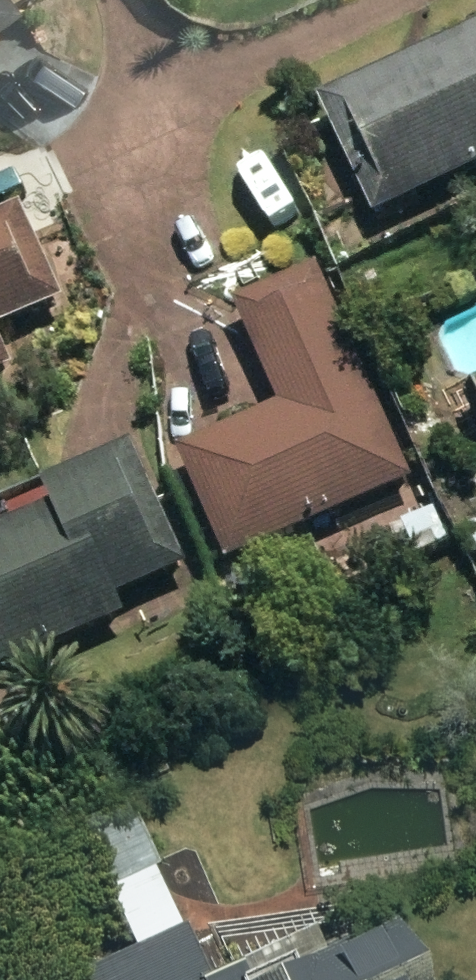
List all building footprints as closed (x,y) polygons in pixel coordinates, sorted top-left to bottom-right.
[(15,9),(9,0),(0,0),(0,20),(15,9)] [(363,222),(475,168),(475,26),(309,105),(363,222)] [(52,305),(10,210),(0,215),(0,328),(52,305)] [(38,243),(50,271),(73,263),(61,234),(38,243)] [(166,455),(216,570),(404,486),(308,270),(222,308),(266,411),(166,455)] [(114,620),(106,602),(176,572),(121,448),(28,490),(39,511),(0,528),(0,671),(114,620)] [(389,528),(403,560),(436,544),(421,513),(389,528)] [(458,567),(475,558),(475,533),(470,521),(442,534),(458,567)] [(173,930),(167,932),(138,872),(142,869),(120,820),(66,844),(116,954),(62,979),(196,979),(173,930)] [(378,919),(246,979),(405,979),(378,919)]
